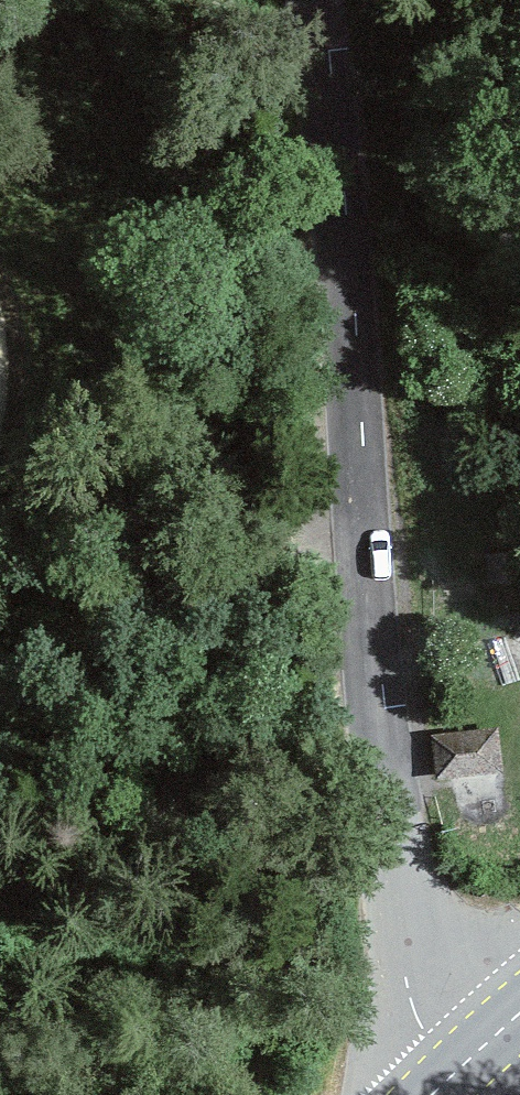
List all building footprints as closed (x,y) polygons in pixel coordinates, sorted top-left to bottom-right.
[(497,729),(425,732),(427,779),(499,777),(497,729)]
